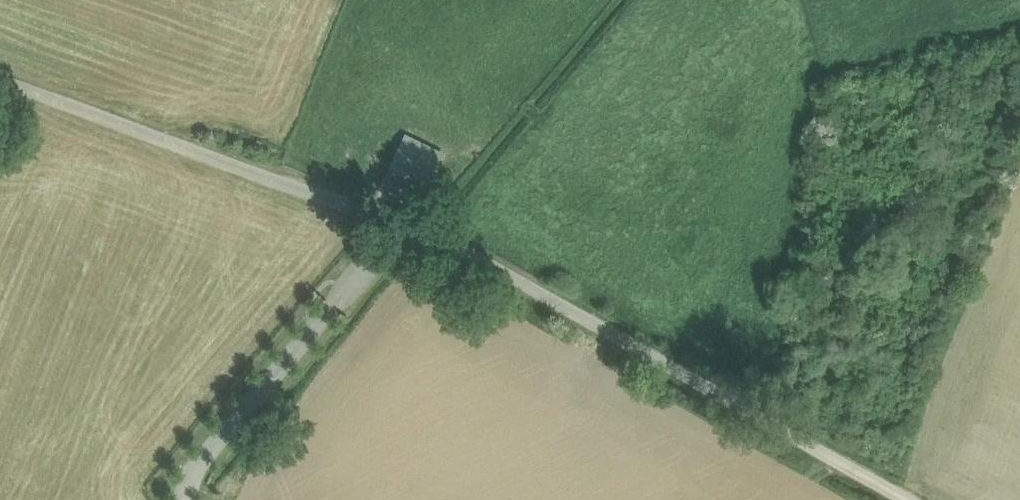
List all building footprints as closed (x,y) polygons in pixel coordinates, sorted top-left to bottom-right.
[(391,166),(432,185),(448,150),(407,132),(391,166)]
